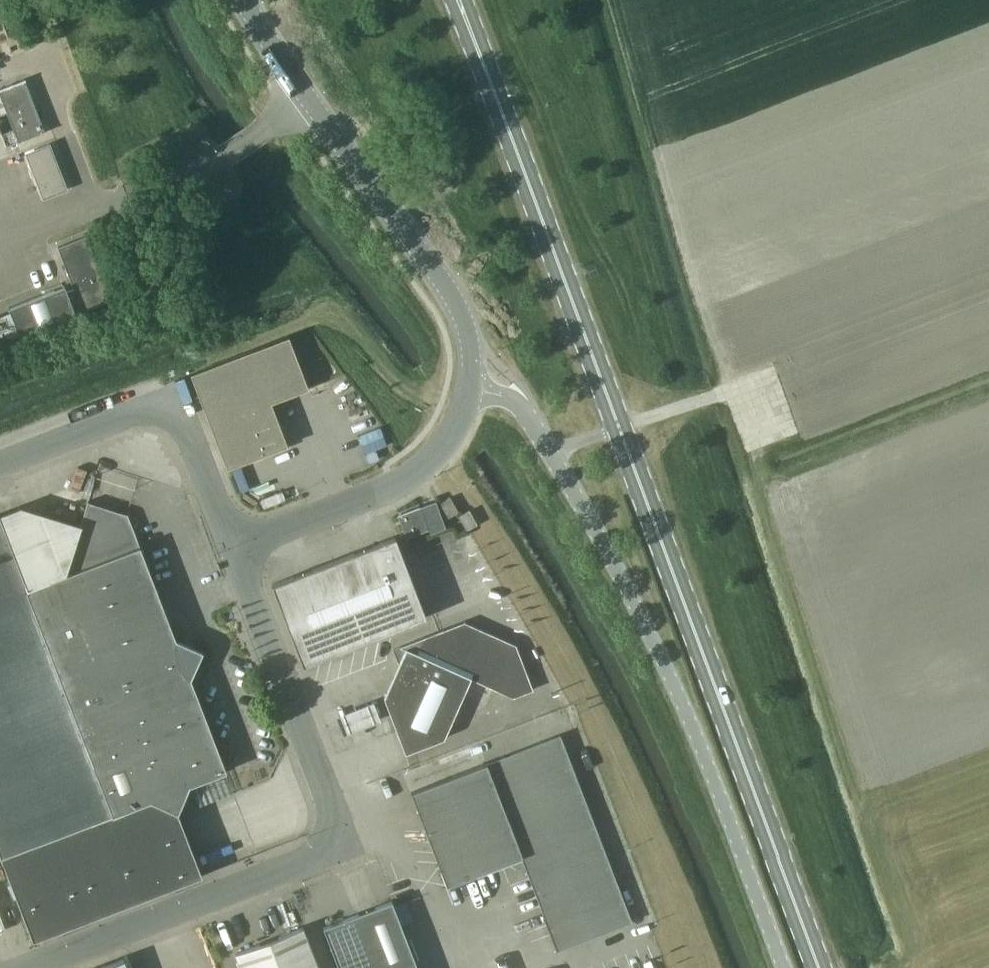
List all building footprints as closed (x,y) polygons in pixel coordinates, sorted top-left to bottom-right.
[(0,20),(0,41),(1,41),(6,39),(10,38),(3,19),(0,20)] [(46,131),(25,78),(0,88),(0,94),(19,142),(46,131)] [(50,143),(25,153),(43,199),(68,190),(50,143)] [(111,299),(86,235),(58,246),(74,287),(67,290),(65,285),(9,306),(20,335),(76,313),(74,309),(81,306),(83,310),(111,299)] [(251,351),(192,373),(228,467),(287,444),(270,401),(251,351)] [(449,516),(459,511),(451,497),(441,502),(449,516)] [(2,856),(34,939),(203,874),(178,810),(190,785),(227,771),(191,678),(203,651),(176,638),(127,513),(90,501),(82,526),(50,516),(8,532),(1,513),(0,514),(0,851),(2,856)] [(420,506),(397,515),(406,538),(429,529),(420,506)] [(469,510),(459,515),(466,529),(476,524),(469,510)] [(395,538),(273,584),(304,663),(425,616),(395,538)] [(533,689),(516,644),(465,621),(401,645),(404,653),(384,697),(406,753),(445,738),(472,678),(513,696),(533,689)] [(343,731),(381,717),(374,697),(336,711),(343,731)] [(632,921),(561,735),(412,792),(447,884),(511,860),(513,864),(521,868),(526,866),(557,950),(632,921)] [(392,900),(324,927),(340,967),(418,967),(392,900)] [(304,927),(236,953),(242,967),(319,967),(304,927)] [(123,957),(96,967),(128,967),(123,957)]
